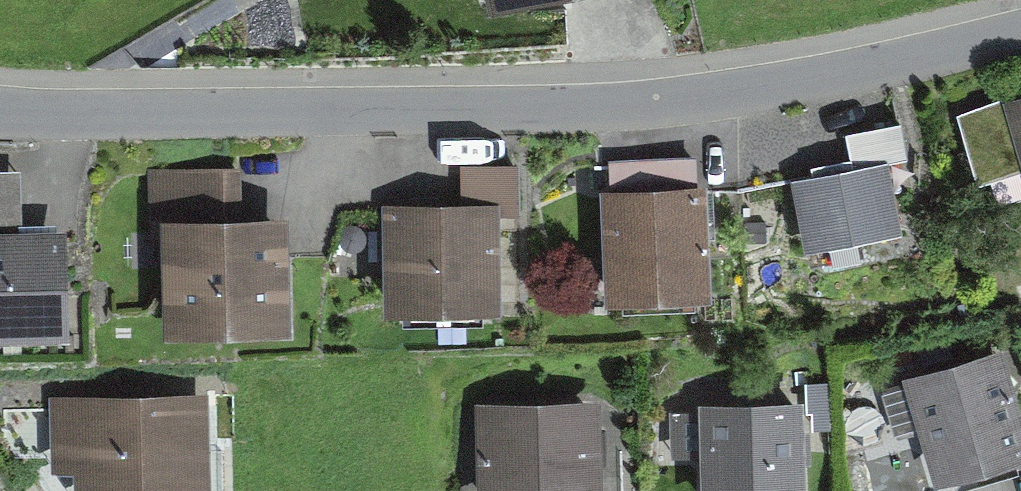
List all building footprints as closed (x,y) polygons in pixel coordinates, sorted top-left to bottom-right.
[(484,15),(533,0),(480,0),(484,15)] [(995,98),(1020,188),(1020,90),(995,98)] [(892,150),(791,173),(808,245),(909,221),(892,150)] [(457,198),(378,202),(384,314),(503,307),(497,210),(514,209),(511,162),(455,165),(457,198)] [(71,334),(63,229),(16,225),(9,165),(0,166),(0,336),(71,334)] [(710,181),(594,185),(599,300),(714,296),(710,181)] [(287,212),(154,220),(160,334),(294,327),(287,212)] [(914,386),(942,474),(1020,448),(1020,429),(998,359),(914,386)] [(238,374),(54,378),(56,454),(109,453),(110,490),(240,490),(238,374)] [(492,394),(499,490),(633,490),(626,384),(492,394)] [(724,392),(727,490),(837,490),(833,388),(724,392)]
